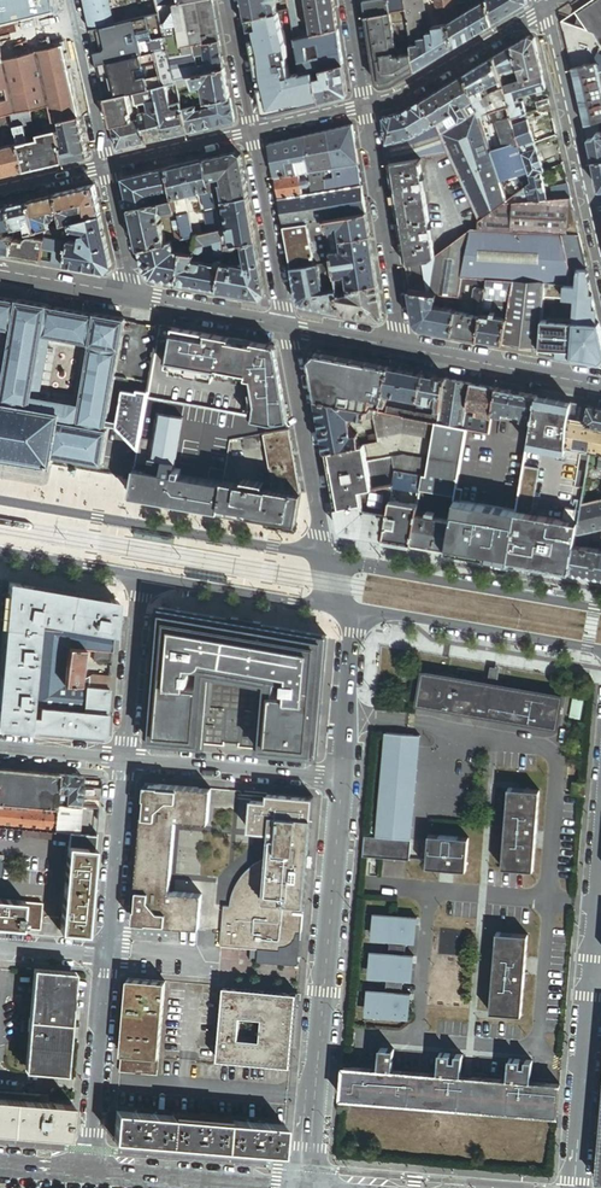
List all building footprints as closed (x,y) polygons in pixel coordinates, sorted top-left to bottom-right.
[(55,10),(53,0),(0,0),(0,23),(55,10)] [(110,0),(84,0),(91,29),(115,23),(110,0)] [(213,0),(196,0),(179,3),(158,7),(159,12),(167,47),(155,50),(162,85),(176,82),(175,77),(190,74),(201,72),(199,64),(198,65),(194,44),(202,42),(202,43),(220,39),(213,0)] [(246,19),(278,12),(278,11),(277,7),(276,1),(277,0),(243,0),(246,19)] [(277,7),(278,11),(288,9),(287,0),(281,0),(282,3),(277,7)] [(306,0),(291,0),(289,1),(295,37),(312,34),(306,0)] [(334,0),(306,0),(312,34),(312,35),(338,29),(334,0)] [(405,0),(366,0),(365,0),(367,16),(373,15),(382,13),(406,9),(405,0)] [(406,9),(411,39),(428,36),(428,32),(423,0),(405,0),(406,9)] [(439,13),(439,15),(442,14),(447,14),(445,0),(436,0),(439,13)] [(449,22),(457,17),(458,10),(456,0),(446,0),(449,22)] [(469,11),(473,35),(493,24),(488,0),(481,4),(469,11)] [(526,0),(488,0),(493,24),(527,3),(526,0)] [(598,47),(600,55),(600,0),(587,10),(598,47)] [(295,38),(289,9),(278,12),(246,19),(253,54),(276,49),(296,44),(295,38)] [(411,39),(406,9),(382,13),(387,45),(401,43),(401,48),(404,47),(409,74),(416,70),(411,39)] [(569,56),(598,47),(587,10),(577,16),(579,19),(574,27),(562,20),(562,21),(569,56)] [(473,35),(469,11),(464,14),(457,17),(449,22),(448,22),(453,48),(473,35)] [(159,12),(115,23),(91,29),(98,64),(155,50),(167,47),(159,12)] [(394,83),(409,74),(404,47),(401,48),(401,43),(387,45),(382,13),(373,15),(375,21),(368,23),(377,83),(382,86),(394,83)] [(435,31),(428,32),(428,36),(411,39),(416,70),(453,48),(448,22),(446,23),(434,25),(435,31)] [(301,74),(308,72),(314,71),(322,69),(344,64),(338,29),(312,35),(295,38),(296,44),(301,74)] [(531,36),(513,47),(518,68),(520,74),(523,73),(524,75),(522,77),(523,81),(543,74),(535,38),(531,36)] [(225,67),(220,39),(202,43),(202,42),(194,44),(198,65),(199,64),(201,72),(225,67)] [(301,74),(296,44),(276,49),(278,60),(291,57),(293,65),(280,68),(282,78),(287,77),(296,75),(301,74)] [(78,115),(63,46),(36,52),(48,104),(51,118),(52,121),(59,120),(78,115)] [(518,68),(513,47),(496,57),(501,73),(518,68)] [(598,47),(569,56),(575,80),(600,72),(600,55),(598,47)] [(276,49),(253,54),(258,84),(278,79),(282,78),(280,68),(276,69),(275,61),(278,60),(276,49)] [(155,50),(98,64),(105,98),(130,92),(134,91),(155,86),(162,85),(155,50)] [(36,52),(3,60),(0,60),(0,115),(11,113),(48,104),(36,52)] [(501,73),(496,57),(474,71),(480,91),(491,86),(492,88),(496,86),(495,84),(501,81),(502,80),(501,73)] [(349,94),(344,64),(322,69),(323,76),(315,77),(320,101),(349,94)] [(225,67),(201,72),(190,74),(193,87),(201,86),(202,90),(203,94),(205,102),(209,102),(230,97),(225,67)] [(520,74),(518,68),(501,73),(503,79),(518,74),(520,74)] [(294,107),(320,101),(315,77),(314,71),(308,72),(309,80),(308,82),(300,84),(298,83),(296,75),(287,77),(289,87),(294,107)] [(480,91),(474,71),(466,75),(474,100),(480,116),(489,113),(487,106),(486,107),(481,94),(480,91)] [(575,80),(585,126),(597,122),(600,121),(600,72),(575,80)] [(193,87),(190,74),(175,77),(176,82),(182,108),(194,105),(197,104),(195,95),(193,87)] [(505,86),(520,81),(518,74),(503,79),(505,86)] [(547,88),(543,74),(523,81),(520,81),(505,86),(504,86),(509,107),(513,118),(527,114),(529,113),(526,103),(522,104),(520,96),(547,88)] [(474,100),(466,75),(422,102),(435,124),(455,112),(459,120),(469,114),(465,106),(474,100)] [(278,79),(258,84),(264,114),(294,107),(289,87),(286,88),(280,86),(278,79)] [(481,94),(503,87),(501,81),(495,84),(496,86),(492,88),(491,86),(480,91),(481,94)] [(176,82),(162,85),(155,86),(167,137),(187,132),(182,108),(176,82)] [(167,137),(155,86),(134,91),(136,98),(136,100),(137,103),(146,101),(149,113),(140,115),(140,118),(146,142),(167,137)] [(509,107),(504,86),(503,87),(481,94),(486,107),(487,106),(489,113),(509,107)] [(130,92),(105,98),(112,125),(132,120),(130,114),(134,113),(132,101),(131,99),(130,92)] [(199,94),(195,95),(197,104),(205,102),(203,94),(200,95),(199,94)] [(235,121),(230,97),(209,102),(210,107),(205,108),(201,109),(202,118),(200,118),(202,129),(235,121)] [(549,98),(535,103),(537,110),(550,105),(549,98)] [(137,103),(136,100),(132,101),(134,113),(130,114),(139,112),(137,103)] [(480,116),(474,100),(465,106),(469,114),(459,120),(455,112),(435,124),(435,125),(448,153),(480,221),(501,206),(507,201),(494,158),(480,116)] [(435,124),(422,102),(404,112),(383,117),(387,144),(408,141),(435,125),(435,124)] [(25,124),(51,118),(48,104),(11,113),(14,126),(25,124)] [(194,105),(182,108),(187,132),(202,129),(200,118),(202,118),(201,109),(196,110),(195,108),(195,106),(194,105)] [(14,126),(11,113),(0,115),(0,123),(1,122),(4,133),(9,131),(15,130),(14,126)] [(527,114),(513,118),(515,124),(528,119),(527,114)] [(87,156),(78,115),(59,120),(61,131),(64,130),(67,129),(68,133),(65,134),(62,135),(61,138),(63,144),(60,145),(59,145),(63,161),(87,156)] [(132,120),(112,125),(117,148),(146,142),(140,118),(132,120)] [(515,124),(513,118),(512,119),(507,120),(497,122),(506,154),(522,149),(522,148),(515,124)] [(528,119),(515,124),(522,148),(536,143),(528,119)] [(597,122),(585,126),(588,139),(594,138),(599,133),(598,127),(597,122)] [(24,171),(63,161),(59,145),(56,130),(39,134),(40,139),(29,142),(25,124),(14,126),(15,130),(18,143),(24,171)] [(309,172),(360,164),(353,124),(269,144),(275,177),(300,173),(309,172)] [(408,141),(387,144),(389,162),(393,162),(419,157),(448,153),(435,125),(408,141)] [(18,143),(15,130),(9,131),(12,145),(18,143)] [(600,161),(600,132),(599,133),(594,138),(588,139),(593,162),(600,161)] [(24,171),(18,143),(12,145),(0,147),(0,176),(24,171)] [(536,143),(522,148),(522,149),(524,153),(538,148),(536,143)] [(538,148),(524,153),(531,176),(542,172),(545,171),(538,148)] [(522,149),(506,154),(494,158),(507,201),(519,193),(528,186),(532,182),(531,176),(524,153),(522,149)] [(234,152),(205,159),(210,180),(220,178),(222,183),(219,184),(222,200),(222,201),(248,196),(240,156),(234,152)] [(393,162),(389,162),(406,264),(430,260),(435,256),(419,157),(393,162)] [(210,180),(205,159),(167,168),(172,190),(174,197),(184,195),(191,193),(192,196),(198,194),(197,191),(201,191),(212,188),(210,180)] [(363,184),(360,164),(309,172),(312,192),(363,184)] [(172,190),(167,168),(123,178),(129,208),(152,202),(150,195),(172,190)] [(542,172),(531,176),(532,182),(528,186),(531,202),(548,200),(542,172)] [(275,177),(279,198),(303,194),(303,188),(307,188),(309,187),(310,184),(310,182),(310,181),(308,180),(307,180),(301,180),(300,173),(275,177)] [(220,178),(210,180),(216,201),(222,200),(219,184),(222,183),(220,178)] [(367,213),(363,184),(312,192),(303,194),(279,198),(284,226),(325,219),(367,213)] [(571,197),(568,184),(551,186),(553,199),(562,198),(571,197)] [(93,185),(55,194),(59,211),(61,217),(62,221),(62,223),(63,223),(70,221),(75,220),(75,219),(73,214),(82,212),(84,217),(84,218),(100,215),(93,185)] [(531,202),(528,186),(519,193),(520,203),(531,202)] [(215,202),(212,188),(201,191),(205,210),(216,207),(215,202)] [(59,211),(55,194),(28,200),(35,229),(47,227),(50,226),(49,219),(51,219),(54,219),(55,218),(56,216),(57,214),(57,212),(59,211)] [(188,213),(184,195),(174,197),(177,209),(178,216),(188,213)] [(256,241),(248,196),(222,201),(223,201),(223,204),(226,217),(228,230),(231,245),(241,243),(256,241)] [(152,202),(129,208),(139,248),(165,242),(161,222),(157,223),(157,220),(160,219),(158,211),(161,211),(164,212),(177,209),(174,197),(152,202)] [(548,200),(531,202),(520,203),(501,206),(480,221),(480,230),(571,235),(580,235),(571,197),(562,198),(548,200)] [(35,229),(28,200),(8,205),(13,226),(13,227),(25,225),(27,231),(31,230),(35,229)] [(8,205),(0,207),(0,251),(10,253),(13,238),(13,237),(7,236),(5,236),(1,233),(0,228),(5,227),(13,226),(8,205)] [(221,228),(217,211),(205,214),(209,231),(221,228)] [(183,238),(194,235),(188,213),(178,216),(183,238)] [(371,235),(367,213),(325,219),(326,230),(335,229),(337,225),(339,224),(341,239),(371,235)] [(111,265),(100,215),(84,218),(75,220),(70,221),(72,225),(72,227),(73,227),(78,228),(86,229),(87,232),(81,234),(80,240),(73,239),(70,239),(69,239),(65,263),(106,270),(111,265)] [(61,217),(54,219),(53,219),(55,226),(60,227),(62,221),(61,217)] [(175,233),(181,231),(178,220),(172,222),(175,233)] [(324,221),(308,223),(311,235),(326,233),(324,221)] [(308,223),(284,227),(291,267),(316,263),(311,235),(308,223)] [(335,229),(326,230),(329,241),(341,239),(339,224),(337,225),(335,229)] [(13,227),(13,226),(5,227),(7,236),(13,237),(14,232),(13,227)] [(41,259),(65,263),(69,239),(59,237),(59,234),(51,227),(50,226),(47,227),(41,259)] [(47,227),(35,229),(31,230),(31,235),(27,236),(25,237),(23,239),(22,240),(13,238),(10,253),(41,259),(47,227)] [(59,237),(69,239),(70,230),(51,227),(59,234),(59,237)] [(221,228),(221,229),(196,235),(194,248),(203,246),(213,244),(224,241),(221,228)] [(571,235),(480,230),(473,230),(469,233),(462,278),(487,280),(513,281),(544,283),(576,285),(577,267),(587,267),(582,243),(573,245),(571,235)] [(311,235),(316,263),(331,261),(326,233),(311,235)] [(462,278),(469,233),(435,256),(430,260),(406,264),(410,290),(438,294),(459,297),(460,285),(462,278)] [(378,284),(371,235),(341,239),(344,253),(342,253),(337,250),(330,251),(332,261),(335,277),(335,278),(346,276),(349,292),(378,284)] [(580,235),(571,235),(573,245),(582,243),(580,235)] [(344,253),(341,239),(329,241),(330,251),(337,250),(342,253),(344,253)] [(165,242),(139,248),(144,272),(151,278),(176,283),(181,252),(178,252),(174,251),(171,241),(165,242)] [(225,246),(224,241),(213,244),(216,255),(219,256),(223,257),(224,255),(225,246)] [(265,293),(256,241),(241,243),(244,254),(245,263),(245,266),(234,264),(232,263),(231,265),(228,265),(222,264),(222,266),(218,290),(261,298),(265,293)] [(244,254),(241,243),(231,245),(225,246),(224,255),(230,256),(244,254)] [(181,252),(176,283),(188,285),(192,260),(193,254),(192,254),(187,253),(181,252)] [(188,285),(218,290),(222,266),(217,265),(214,264),(192,260),(188,285)] [(335,277),(332,261),(320,263),(322,279),(326,278),(331,277),(335,277)] [(341,313),(338,295),(336,287),(329,288),(324,289),(323,282),(322,279),(320,263),(291,268),(297,300),(303,306),(341,313)] [(541,319),(600,324),(587,267),(577,267),(576,285),(544,283),(541,319)] [(487,280),(462,278),(461,285),(467,286),(472,287),(475,284),(480,285),(480,288),(486,288),(487,280)] [(510,302),(513,281),(487,280),(486,288),(484,298),(485,298),(509,302),(510,302)] [(541,319),(544,283),(513,281),(510,302),(507,318),(503,344),(539,351),(541,319)] [(383,315),(378,284),(349,292),(338,295),(341,313),(378,320),(383,315)] [(461,285),(460,285),(459,297),(458,298),(465,299),(467,286),(461,285)] [(484,298),(486,288),(480,288),(477,287),(474,289),(470,313),(481,315),(482,314),(484,298)] [(438,294),(410,290),(415,323),(418,327),(453,334),(456,311),(457,309),(436,306),(438,294)] [(48,306),(48,305),(17,300),(16,301),(0,298),(0,329),(4,329),(12,331),(1,392),(0,392),(0,455),(12,457),(11,459),(46,465),(46,466),(51,467),(51,465),(53,456),(102,465),(108,429),(106,429),(118,350),(120,350),(125,319),(94,314),(48,306)] [(483,314),(506,318),(509,302),(485,298),(483,314)] [(456,311),(453,334),(477,339),(481,315),(470,313),(460,312),(457,311),(456,311)] [(477,339),(503,344),(507,318),(506,318),(483,314),(482,314),(481,315),(477,339)] [(541,319),(539,351),(572,357),(588,360),(588,358),(594,358),(600,359),(600,328),(600,324),(541,319)] [(169,348),(172,328),(159,325),(156,345),(169,348)] [(288,421),(274,346),(172,328),(169,348),(165,366),(246,380),(253,418),(272,424),(288,421)] [(4,329),(0,352),(0,392),(1,392),(12,331),(4,329)] [(39,399),(50,337),(42,336),(31,397),(39,399)] [(308,360),(315,399),(368,409),(369,402),(370,398),(375,399),(381,400),(382,394),(387,367),(314,353),(308,360)] [(423,374),(387,367),(382,394),(390,395),(418,400),(423,374)] [(445,378),(423,374),(418,400),(421,401),(425,402),(436,404),(440,405),(442,396),(445,378)] [(470,383),(445,378),(442,396),(462,400),(468,401),(470,383)] [(496,388),(470,383),(468,401),(463,428),(466,429),(489,433),(492,415),(496,388)] [(536,396),(496,388),(492,415),(532,423),(536,396)] [(390,395),(382,394),(381,400),(380,404),(388,406),(390,395)] [(569,421),(573,403),(536,396),(532,423),(528,444),(538,445),(537,448),(568,453),(568,449),(569,421)] [(368,409),(315,399),(324,453),(357,447),(354,435),(352,436),(348,415),(351,415),(353,418),(367,420),(376,419),(374,411),(368,409)] [(468,401),(462,400),(458,427),(463,428),(468,401)] [(586,425),(589,406),(573,403),(569,421),(586,425)] [(589,406),(586,425),(600,428),(600,408),(589,406)] [(388,407),(387,413),(414,418),(415,412),(388,407)] [(158,413),(145,411),(144,420),(153,422),(157,423),(158,413)] [(387,413),(374,411),(376,419),(378,436),(379,439),(401,435),(433,441),(436,423),(415,419),(414,418),(387,413)] [(416,412),(415,419),(436,423),(437,423),(438,417),(416,412)] [(136,466),(135,469),(172,476),(175,463),(182,422),(182,417),(158,413),(157,423),(154,441),(141,439),(136,466)] [(532,423),(492,415),(489,433),(466,429),(459,472),(522,483),(528,444),(532,423)] [(144,420),(142,432),(151,434),(153,422),(144,420)] [(568,449),(591,453),(600,455),(600,428),(586,425),(569,421),(568,449)] [(182,422),(175,463),(183,464),(190,424),(182,422)] [(437,423),(436,423),(433,441),(429,462),(427,476),(423,476),(421,489),(455,495),(459,472),(466,429),(463,428),(458,427),(437,423)] [(223,484),(218,511),(296,525),(301,496),(289,430),(265,434),(267,445),(273,482),(272,489),(263,488),(264,483),(244,479),(243,485),(223,482),(223,484)] [(267,445),(265,434),(243,438),(245,449),(267,445)] [(379,439),(378,436),(370,437),(372,445),(379,444),(379,439)] [(357,447),(324,453),(334,509),(362,504),(360,492),(372,490),(367,463),(364,446),(357,447)] [(591,453),(586,481),(591,482),(600,479),(600,467),(599,466),(600,455),(591,453)] [(427,476),(429,462),(401,457),(367,463),(372,490),(393,486),(395,471),(423,476),(427,476)] [(175,463),(172,476),(181,477),(182,469),(183,464),(175,463)] [(126,465),(124,478),(134,480),(135,469),(136,466),(126,465)] [(172,476),(135,469),(134,480),(131,496),(218,511),(223,484),(198,480),(181,477),(172,476)] [(182,469),(181,477),(198,480),(199,472),(182,469)] [(421,493),(421,489),(423,476),(395,471),(393,486),(392,488),(421,493)] [(522,483),(459,472),(455,495),(451,520),(451,522),(513,533),(517,510),(522,483)] [(586,481),(583,503),(600,499),(600,494),(588,496),(591,482),(586,481)] [(362,504),(334,509),(337,527),(344,533),(384,540),(390,501),(391,498),(392,488),(393,486),(372,490),(360,492),(362,504)] [(583,503),(580,520),(578,527),(578,533),(600,528),(600,499),(583,503)] [(384,540),(412,544),(417,514),(418,506),(395,501),(390,501),(384,540)] [(513,533),(509,561),(571,572),(576,544),(578,533),(578,527),(572,526),(573,519),(517,510),(513,533)] [(412,544),(446,550),(451,522),(451,520),(434,518),(435,513),(426,512),(426,516),(418,514),(417,514),(412,544)] [(446,550),(509,561),(513,533),(451,522),(446,550)] [(598,529),(593,530),(591,541),(600,543),(600,529),(598,529)] [(578,533),(576,544),(590,547),(591,541),(593,530),(578,533)] [(576,544),(571,572),(586,574),(593,576),(600,577),(600,549),(598,549),(590,547),(576,544)] [(5,626),(38,629),(39,620),(62,625),(114,633),(116,601),(9,582),(5,626)] [(186,745),(204,746),(207,710),(210,710),(213,677),(265,685),(262,715),(265,715),(261,752),(279,753),(279,755),(299,757),(299,755),(317,757),(327,638),(264,627),(264,625),(235,620),(234,622),(159,609),(148,741),(165,743),(165,745),(186,747),(186,745)] [(39,620),(38,629),(62,632),(62,625),(39,620)] [(62,710),(64,685),(65,669),(69,648),(84,650),(94,651),(112,653),(114,633),(62,625),(62,632),(38,629),(31,707),(62,710)] [(31,707),(38,629),(5,626),(0,677),(0,728),(29,730),(31,707)] [(65,669),(64,685),(80,686),(81,679),(84,650),(69,648),(65,669)] [(112,653),(94,651),(93,661),(111,663),(112,653)] [(563,697),(423,673),(419,705),(558,728),(563,697)] [(81,679),(80,686),(86,687),(109,689),(110,677),(91,675),(90,676),(86,678),(83,679),(81,679)] [(80,686),(64,685),(62,710),(78,712),(80,686)] [(86,687),(80,686),(78,712),(84,712),(86,687)] [(109,689),(86,687),(84,712),(107,714),(109,689)] [(78,712),(62,710),(31,707),(29,730),(105,737),(107,714),(84,712),(78,712)] [(363,856),(409,860),(419,737),(386,734),(377,838),(364,837),(363,856)] [(0,769),(0,828),(54,833),(54,832),(55,828),(57,805),(57,804),(59,775),(0,769)] [(81,777),(59,775),(57,804),(79,807),(81,777)] [(585,795),(586,784),(574,783),(573,794),(585,795)] [(209,822),(212,789),(159,784),(143,797),(141,816),(176,820),(209,822)] [(541,791),(510,789),(503,869),(534,871),(541,791)] [(270,832),(273,794),(268,794),(268,801),(252,800),(249,830),(270,832)] [(304,905),(314,798),(273,794),(270,832),(268,858),(264,902),(304,905)] [(79,808),(57,805),(55,828),(64,829),(66,814),(78,815),(79,808)] [(77,823),(78,815),(66,814),(64,829),(64,833),(54,832),(54,833),(69,834),(69,836),(69,842),(68,847),(69,846),(78,847),(78,838),(83,839),(96,840),(96,835),(80,834),(81,824),(77,823)] [(176,820),(141,816),(135,888),(170,891),(176,820)] [(69,836),(21,831),(21,837),(69,842),(69,836)] [(427,866),(467,870),(469,837),(430,834),(427,866)] [(95,849),(96,840),(83,839),(83,848),(95,849)] [(88,935),(95,849),(83,848),(78,847),(69,846),(61,932),(88,935)] [(264,902),(268,858),(265,859),(259,860),(254,863),(248,867),(247,869),(243,874),(238,880),(233,889),(232,892),(230,901),(230,906),(224,906),(220,946),(280,952),(280,947),(284,948),(288,947),(292,944),(295,941),(296,938),(297,934),(302,934),(304,905),(264,902)] [(170,891),(135,888),(134,907),(147,923),(199,928),(202,894),(170,891)] [(0,900),(0,927),(22,929),(24,902),(0,900)] [(22,929),(41,931),(43,904),(24,902),(22,929)] [(369,991),(367,1011),(409,1014),(410,995),(402,994),(404,975),(412,976),(413,956),(405,956),(407,937),(415,937),(416,918),(375,915),(374,934),(391,935),(389,954),(372,953),(370,972),(388,974),(386,993),(369,991)] [(529,936),(497,933),(491,1013),(522,1016),(529,936)] [(65,1072),(73,975),(36,971),(32,1020),(29,1019),(28,1032),(31,1033),(28,1069),(65,1072)] [(165,982),(128,979),(122,1055),(159,1058),(164,1002),(165,982)] [(290,1067),(297,994),(224,988),(218,1061),(290,1067)] [(557,1116),(560,1085),(530,1083),(532,1061),(509,1059),(508,1081),(461,1077),(463,1056),(440,1054),(438,1075),(393,1071),(395,1050),(381,1049),(379,1070),(344,1067),(342,1098),(557,1116)] [(159,1058),(122,1055),(120,1073),(158,1076),(159,1058)] [(47,1103),(48,1096),(0,1092),(0,1100),(47,1103)] [(73,1106),(47,1103),(0,1100),(0,1130),(69,1136),(69,1137),(70,1137),(73,1106)] [(283,1154),(285,1126),(117,1112),(114,1140),(170,1145),(283,1154)]
